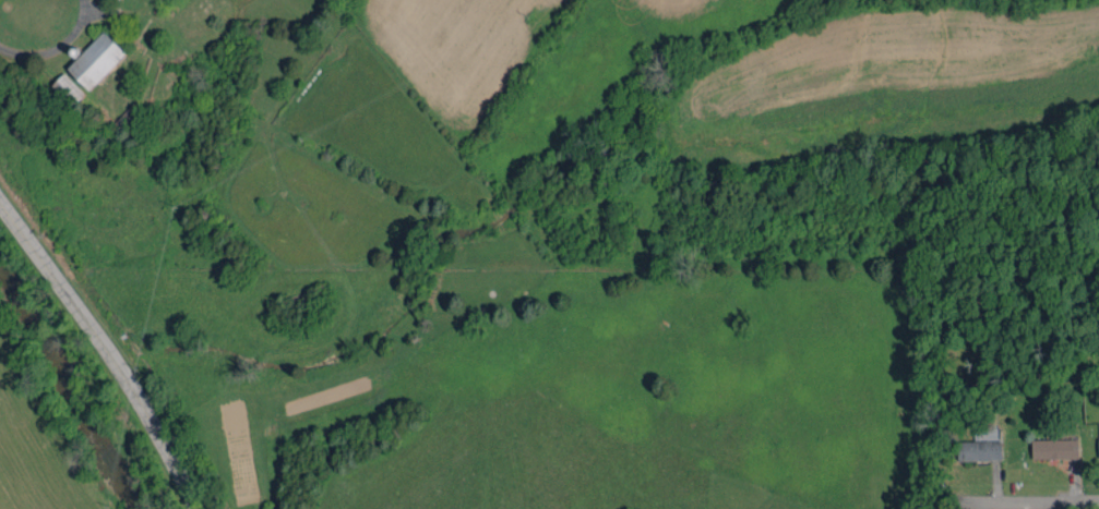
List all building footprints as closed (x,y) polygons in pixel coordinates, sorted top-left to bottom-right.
[(68,69),(91,90),(127,52),(104,30),(68,69)] [(52,86),(74,106),(86,93),(63,73),(52,86)] [(1033,459),(1079,458),(1078,438),(1032,440),(1033,459)] [(957,461),(1002,460),(1002,441),(957,441),(957,461)]
